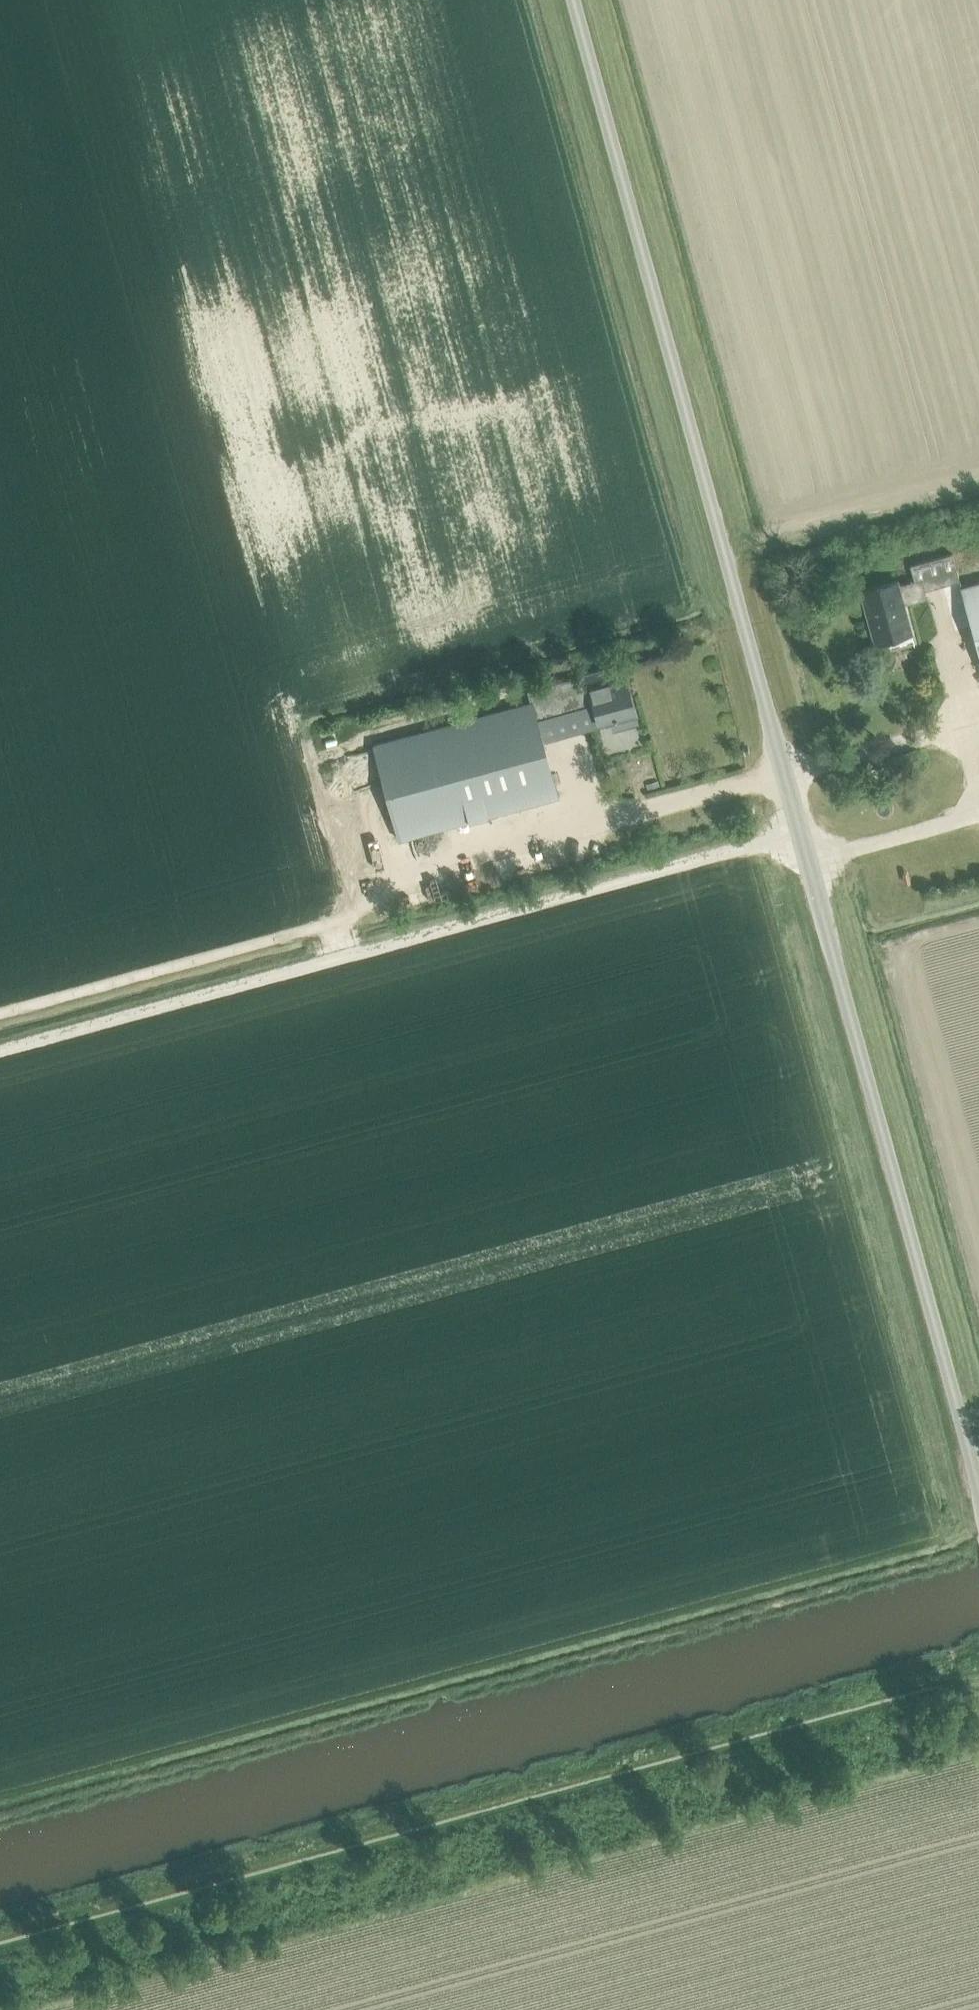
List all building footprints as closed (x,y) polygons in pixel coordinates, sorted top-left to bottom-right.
[(920,574),(923,585),(957,576),(950,550),(908,561),(912,577),(920,574)] [(920,574),(912,577),(896,581),(860,591),(875,644),(911,634),(902,600),(925,594),(923,585),(920,574)] [(960,588),(978,656),(978,583),(960,588)] [(528,690),(531,702),(536,720),(593,705),(598,724),(610,721),(612,730),(637,723),(621,665),(528,690)] [(531,702),(372,744),(397,839),(556,797),(536,720),(531,702)]
